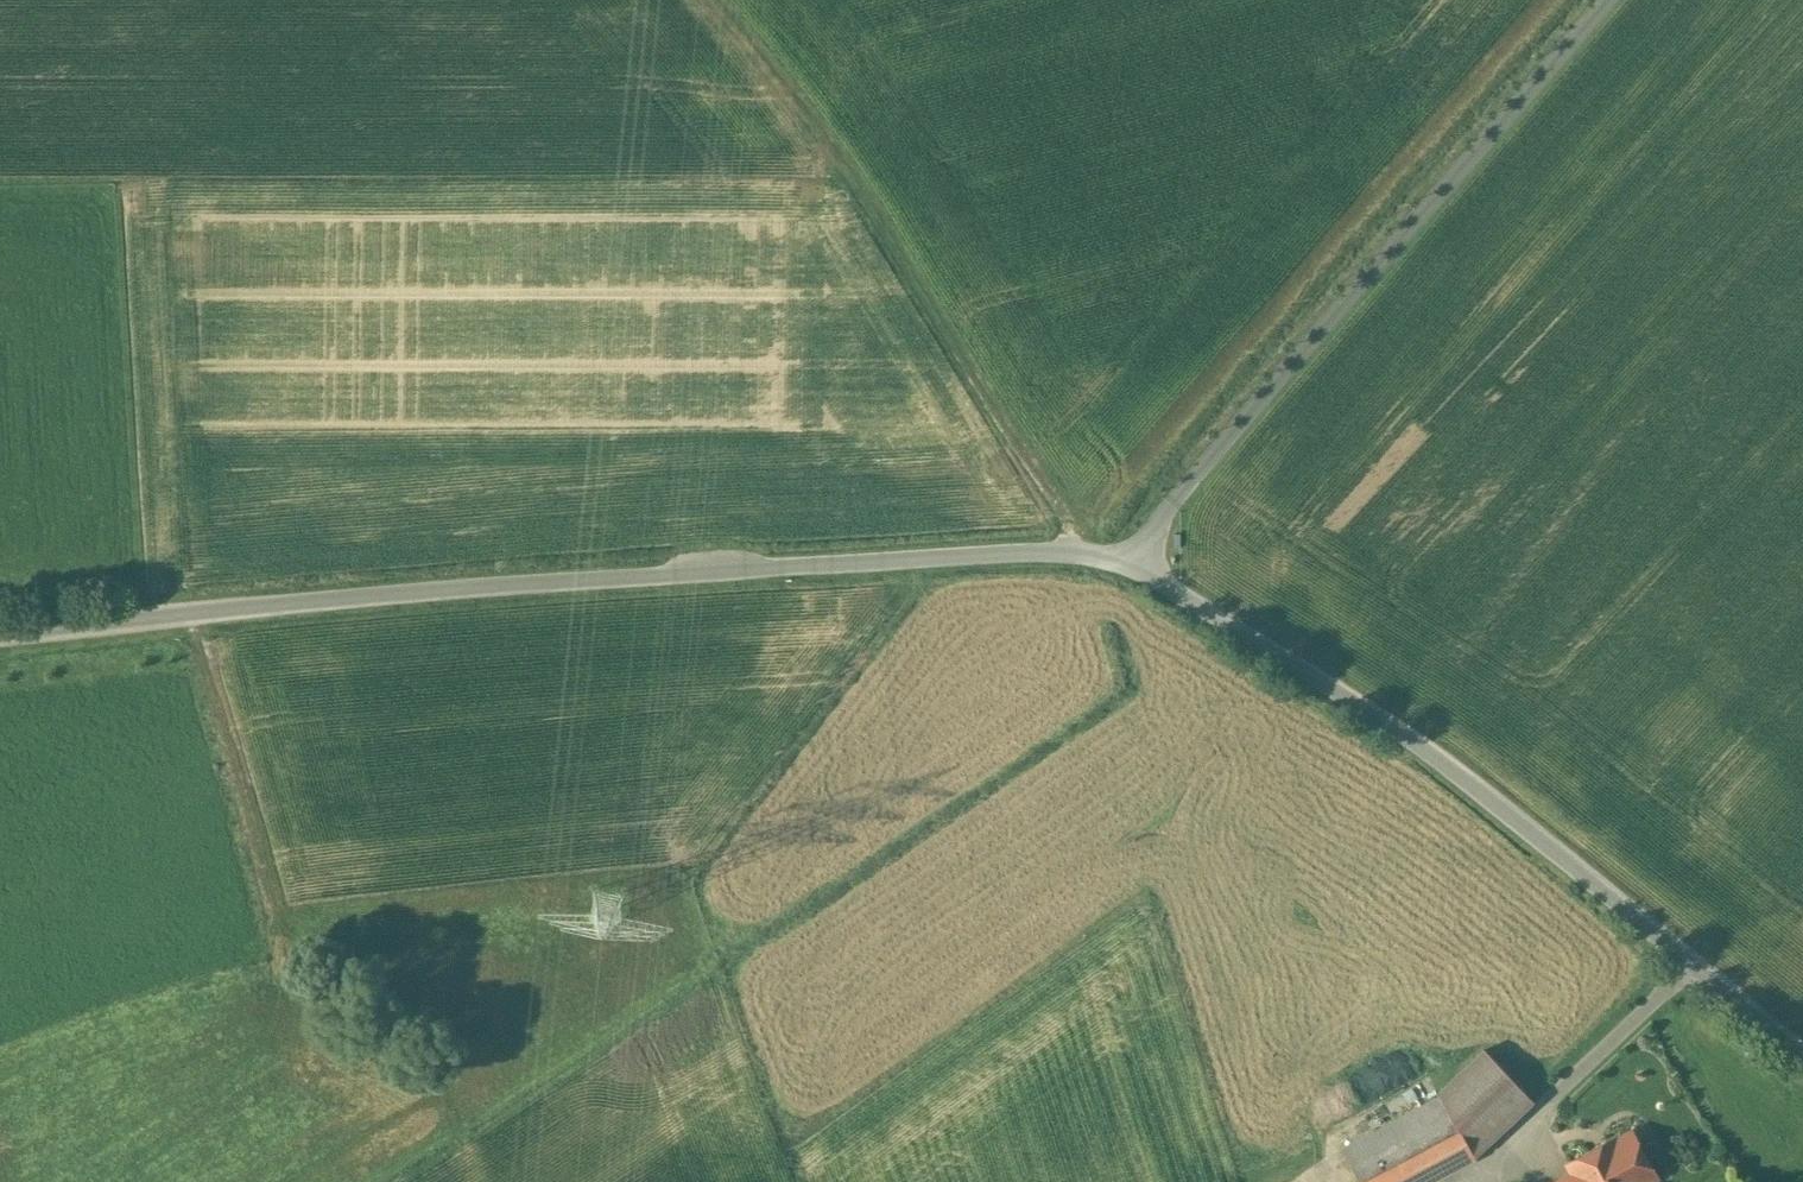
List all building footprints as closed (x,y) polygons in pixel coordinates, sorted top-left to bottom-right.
[(1481,1048),(1437,1090),(1436,1098),(1469,1158),(1530,1100),(1525,1094),(1481,1048)] [(1337,1152),(1354,1181),(1430,1181),(1470,1160),(1469,1158),(1436,1098),(1337,1152)] [(1568,1164),(1572,1173),(1577,1181),(1645,1181),(1655,1176),(1631,1132),(1613,1142),(1612,1140),(1568,1164)] [(1556,1181),(1577,1181),(1572,1173),(1556,1181)]
